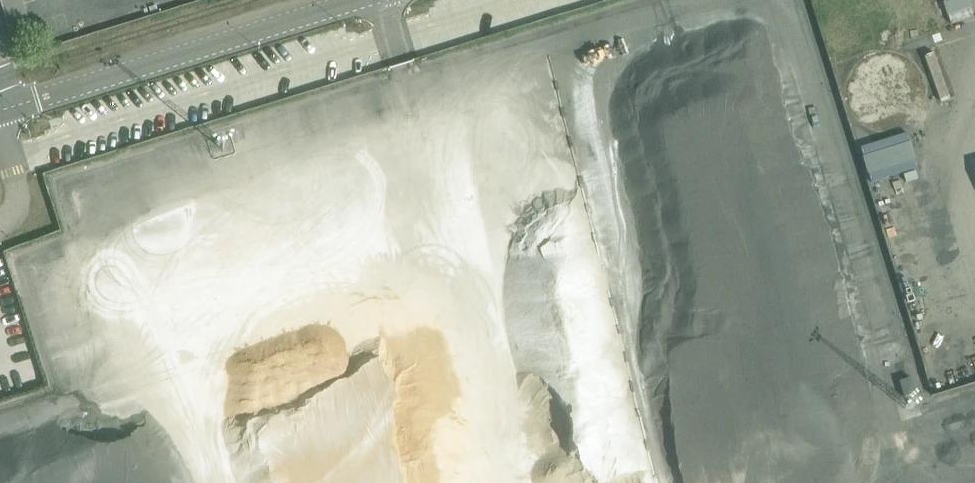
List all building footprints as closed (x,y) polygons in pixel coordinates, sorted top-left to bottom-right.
[(13,46),(37,39),(25,0),(0,0),(0,3),(13,46)] [(833,53),(967,12),(963,0),(817,0),(833,53)] [(866,139),(867,179),(916,179),(915,138),(866,139)]
